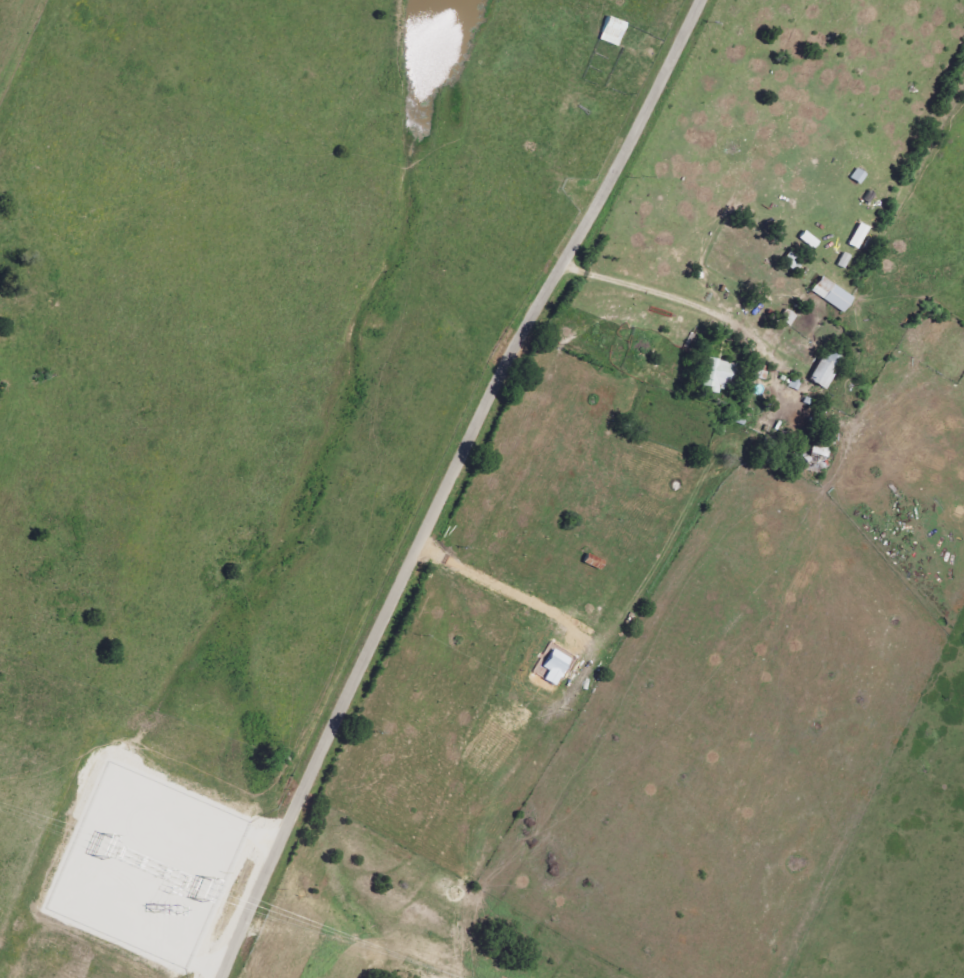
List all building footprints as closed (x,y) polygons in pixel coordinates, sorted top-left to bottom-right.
[(852,179),(862,185),(869,175),(859,169),(852,179)] [(860,250),(871,229),(862,224),(850,246),(860,250)] [(817,250),(822,242),(806,232),(801,240),(817,250)] [(840,267),(847,270),(852,257),(845,254),(840,267)] [(856,299),(824,277),(814,293),(846,314),(856,299)] [(812,381),(828,390),(846,358),(830,349),(812,381)] [(704,387),(712,388),(712,391),(730,394),(736,364),(709,359),(704,387)] [(813,455),(829,459),(832,448),(816,444),(813,455)] [(559,688),(575,658),(556,648),(546,669),(551,672),(546,681),(559,688)]
